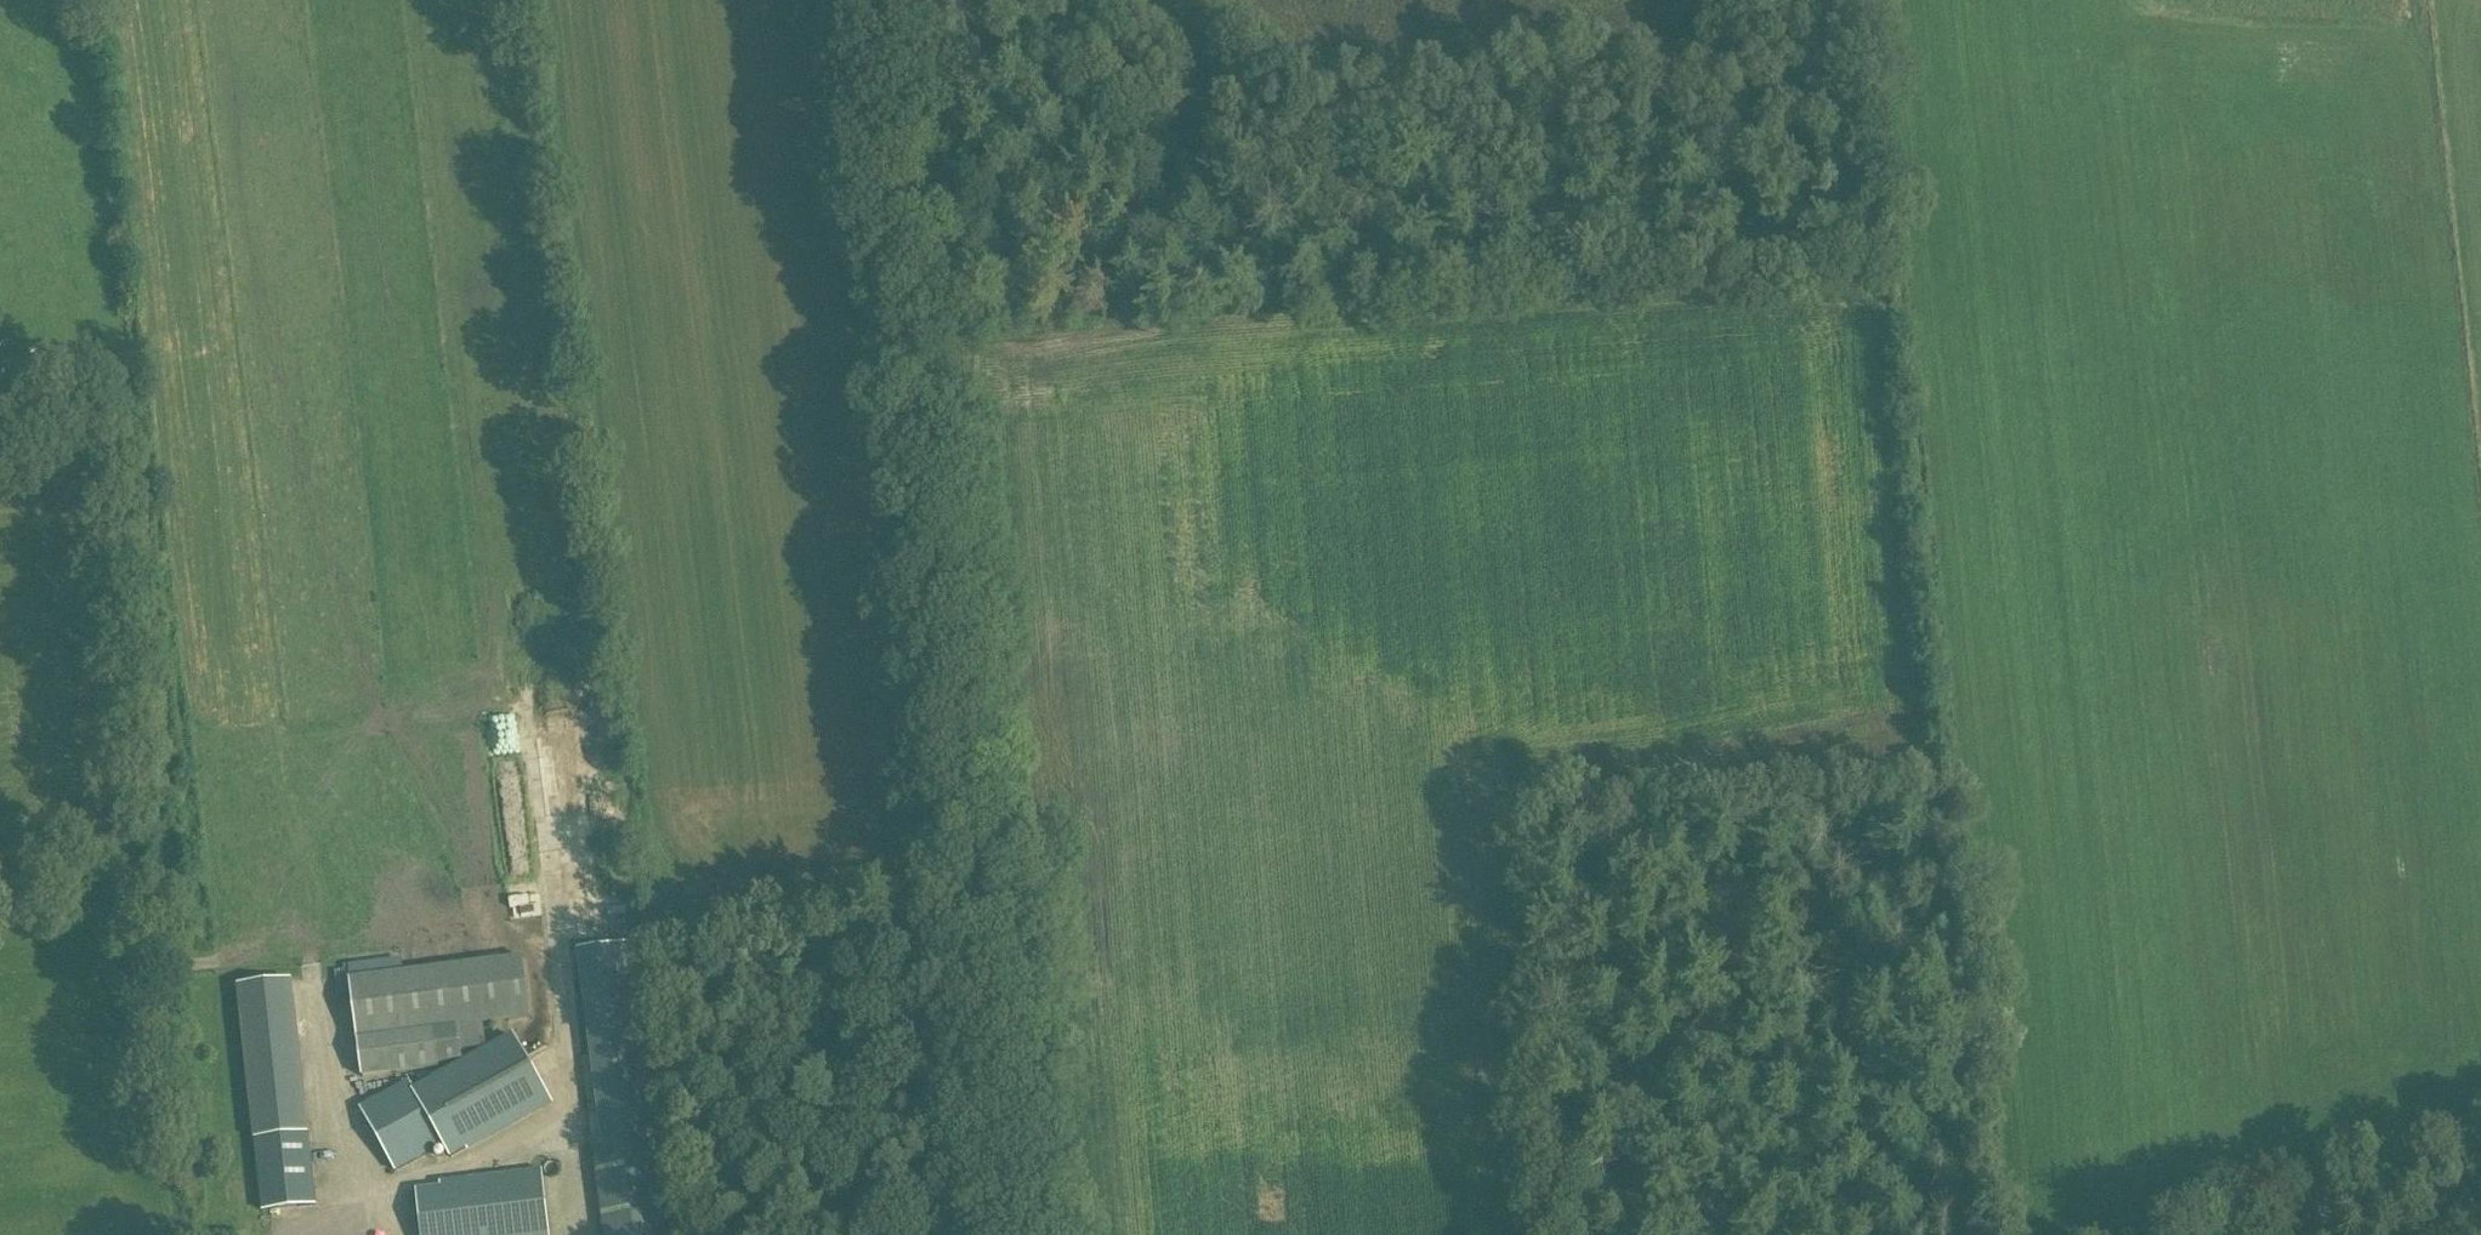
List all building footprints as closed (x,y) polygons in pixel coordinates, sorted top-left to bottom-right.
[(362,1078),(438,1068),(437,1064),(461,1061),(460,1051),(486,1048),(483,1024),(530,1018),(523,959),(349,980),(362,1078)] [(291,980),(238,986),(264,1227),(274,1226),(273,1219),(280,1218),(279,1208),(315,1204),(291,980)] [(409,1080),(360,1107),(396,1171),(443,1145),(451,1159),(549,1104),(511,1036),(414,1090),(409,1080)] [(595,1146),(606,1234),(666,1234),(654,1139),(612,1144),(603,1145),(595,1146)] [(544,1174),(531,1175),(416,1189),(421,1234),(550,1234),(544,1174)]
